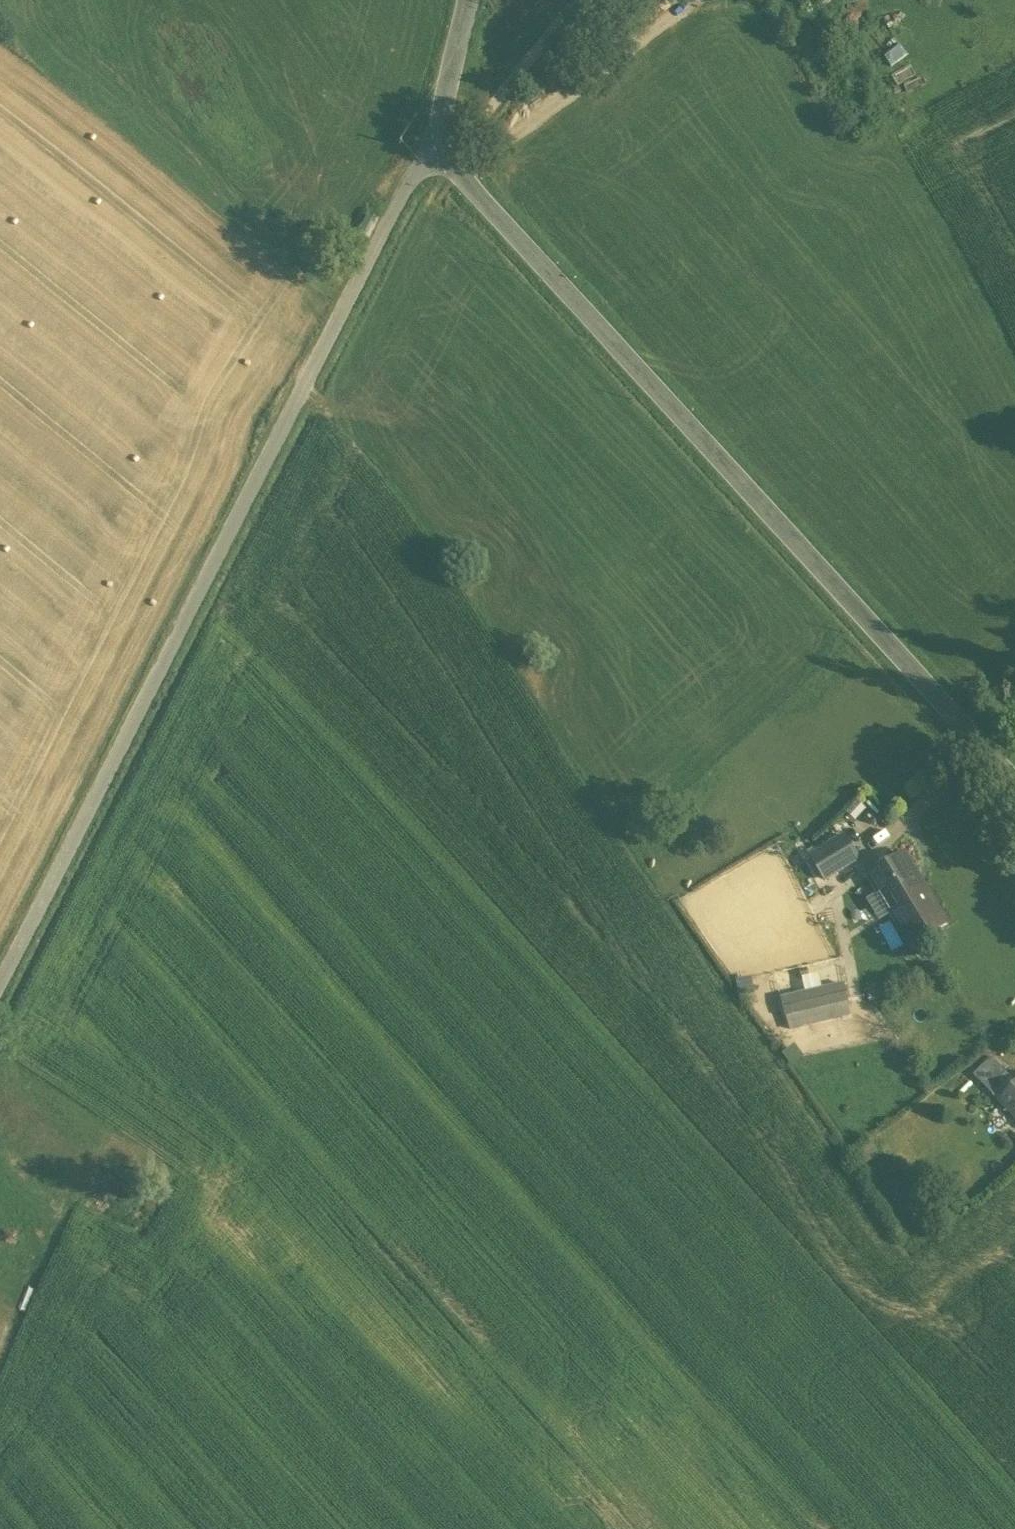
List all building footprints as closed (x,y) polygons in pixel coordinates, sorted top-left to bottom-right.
[(846,833),(810,855),(826,881),(862,860),(846,833)] [(946,926),(906,858),(872,879),(911,946),(946,926)] [(782,999),(790,1030),(853,1015),(845,984),(782,999)] [(985,1085),(1003,1068),(993,1058),(975,1075),(985,1085)] [(1000,1100),(1014,1086),(1014,1080),(1003,1068),(985,1085),(1000,1100)] [(1000,1100),(1014,1116),(1014,1086),(1000,1100)]
